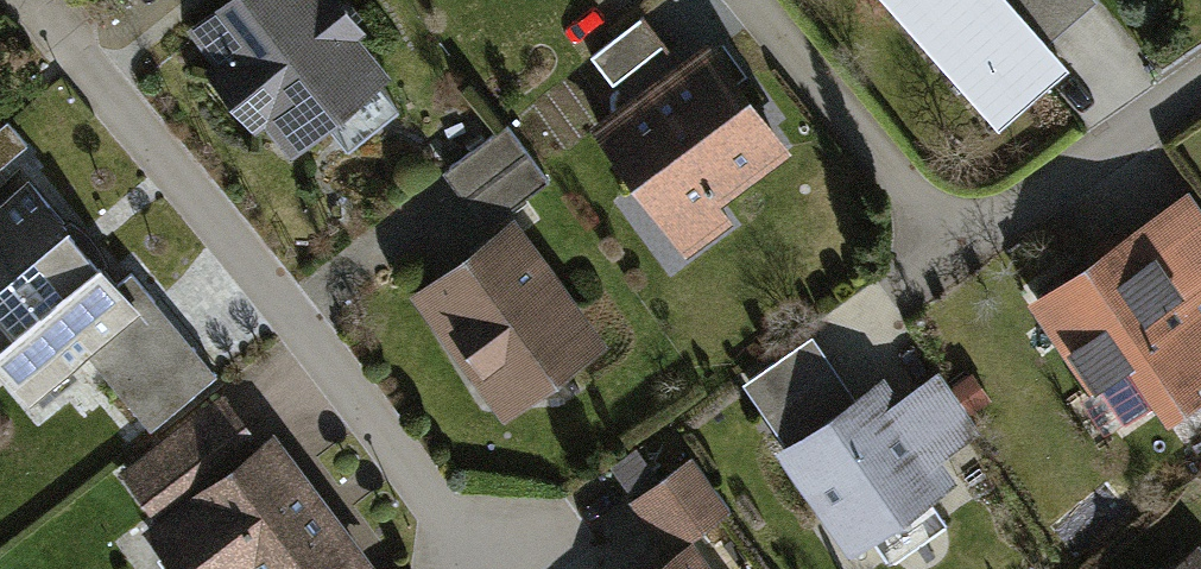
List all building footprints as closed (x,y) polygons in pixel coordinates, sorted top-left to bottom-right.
[(333,0),(215,0),(183,25),(285,154),(390,72),(333,0)] [(993,128),(1067,65),(1011,0),(885,0),(993,128)] [(1104,0),(1026,0),(1054,37),(1104,0)] [(643,18),(592,57),(614,85),(665,46),(643,18)] [(708,40),(589,124),(682,256),(729,223),(715,202),(787,151),(708,40)] [(516,118),(448,165),(489,224),(557,177),(516,118)] [(26,175),(0,195),(0,384),(18,408),(84,357),(138,427),(207,374),(135,280),(118,293),(26,175)] [(1030,292),(1124,434),(1200,383),(1200,206),(1189,187),(1030,292)] [(602,336),(516,213),(411,286),(497,409),(602,336)] [(757,401),(784,440),(765,453),(846,568),(863,568),(941,515),(929,499),(956,481),(942,461),(979,435),(936,374),(899,400),(883,378),(867,389),(837,346),(757,401)] [(220,393),(113,465),(183,568),(371,568),(271,420),(249,435),(220,393)] [(638,568),(710,568),(687,537),(725,510),(684,455),(631,493),(670,546),(638,568)] [(1198,537),(1160,568),(1200,568),(1200,540),(1198,537)]
